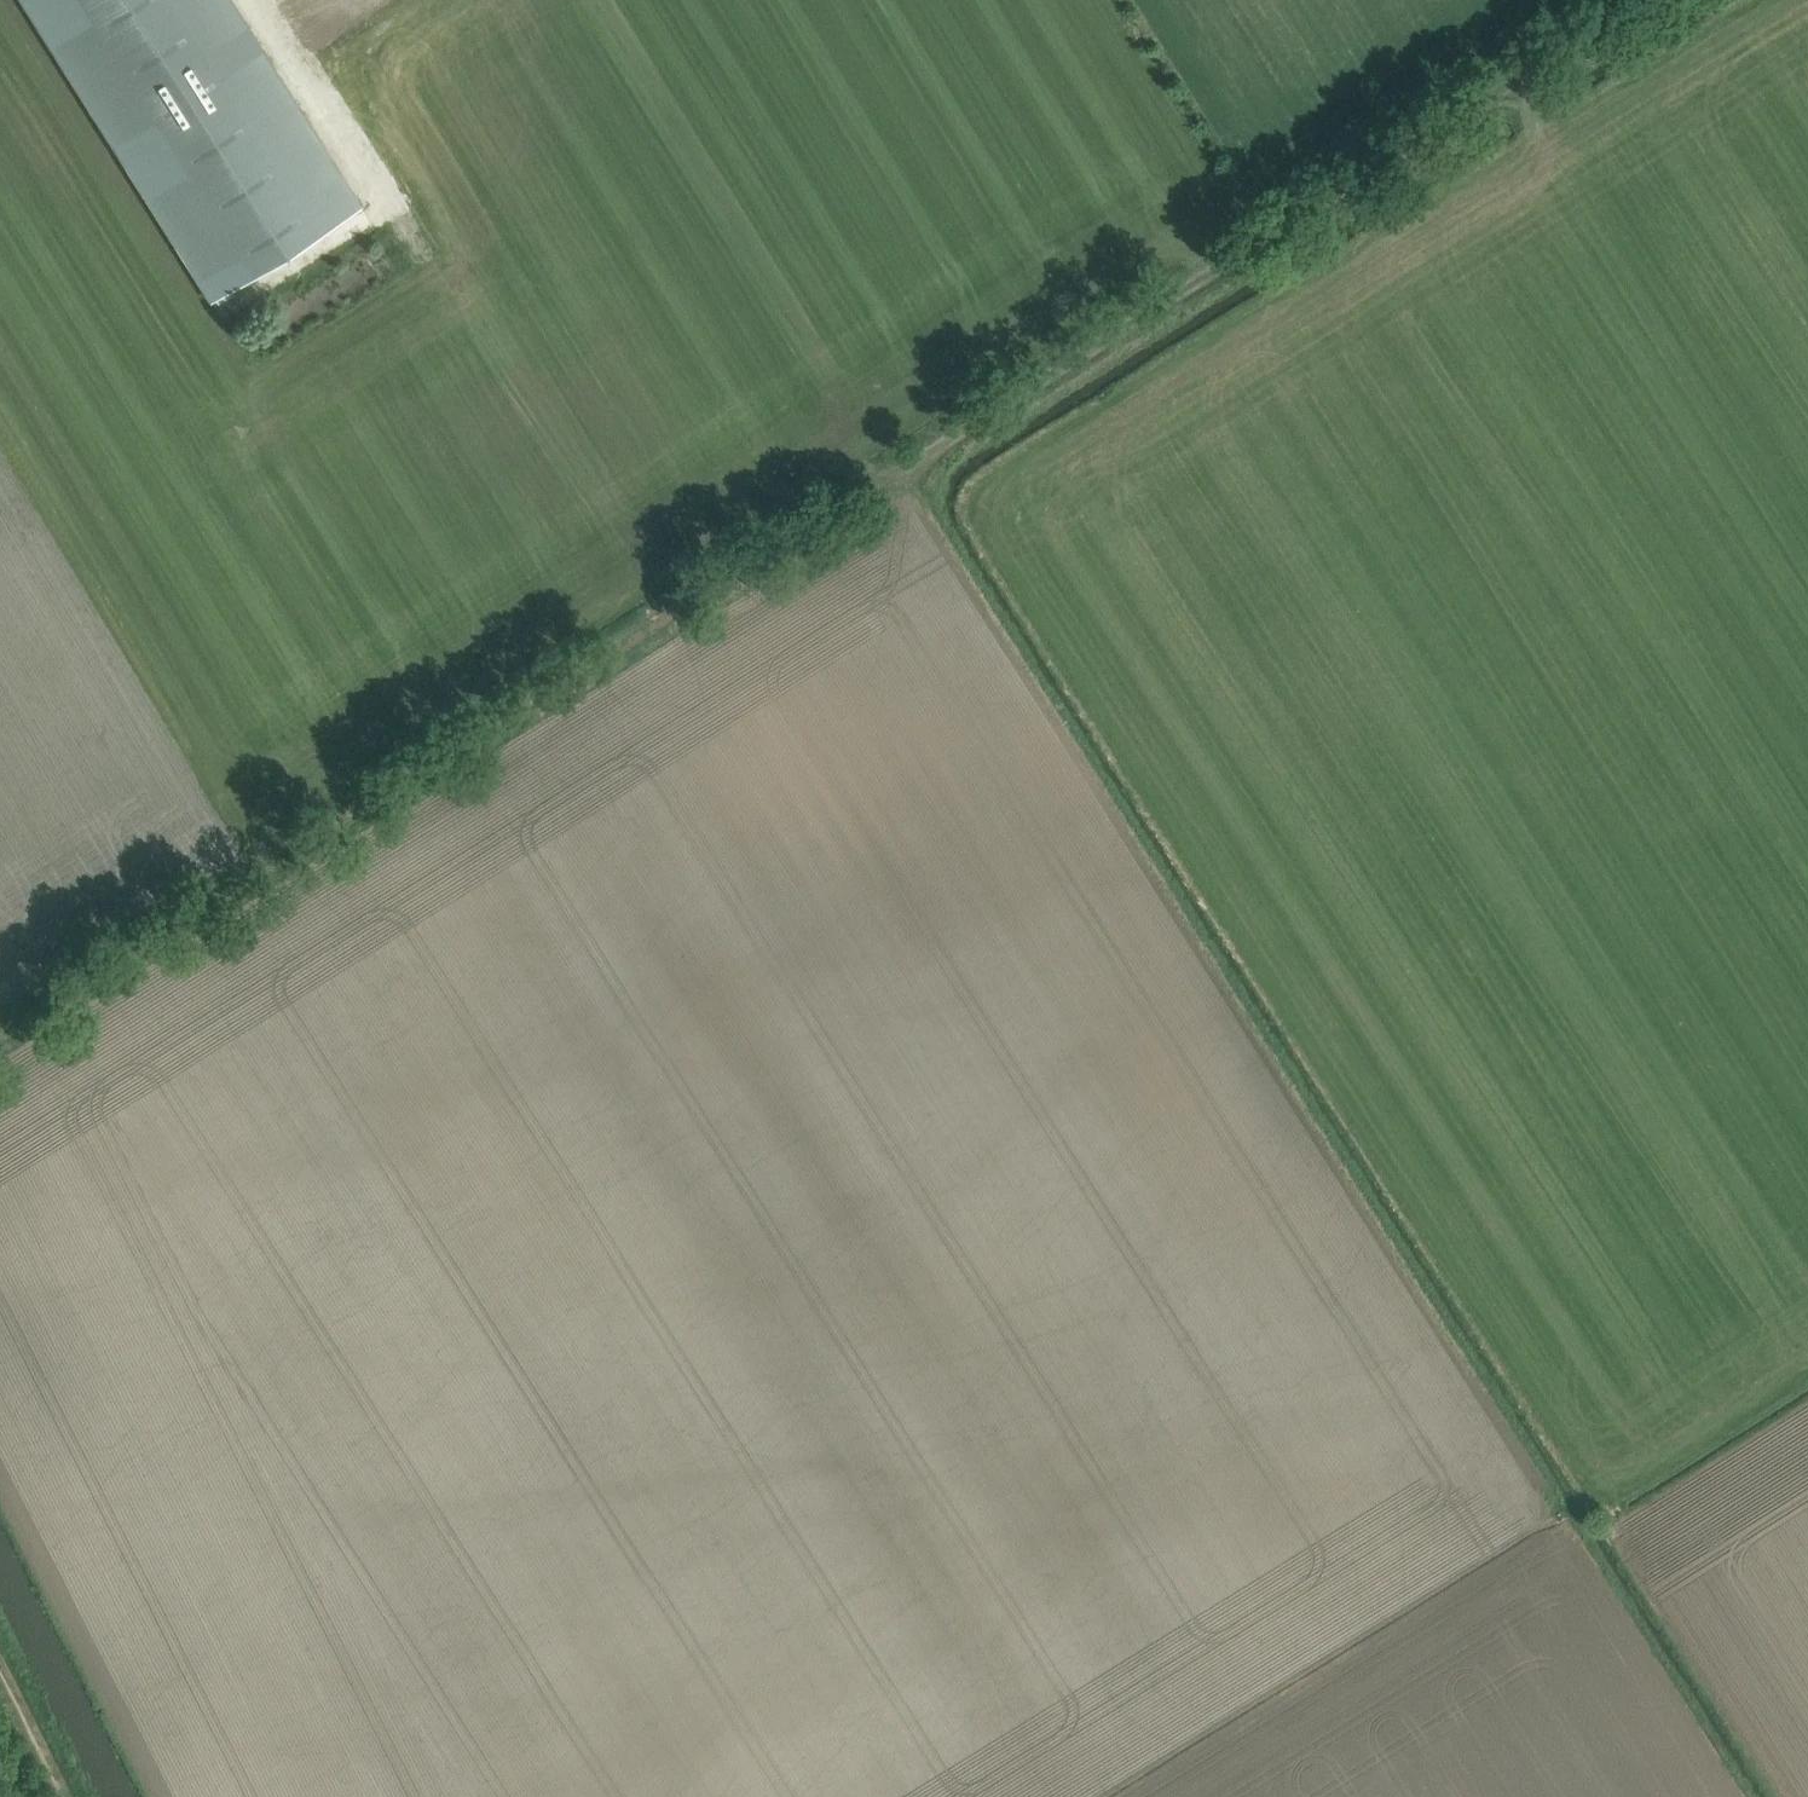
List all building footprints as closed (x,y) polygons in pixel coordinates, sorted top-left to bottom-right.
[(211,301),(363,205),(233,0),(21,0),(211,301)]
